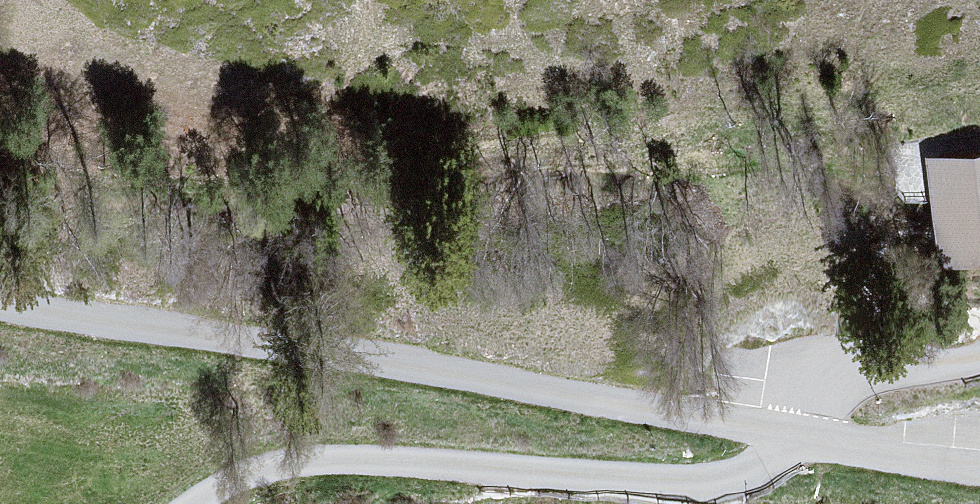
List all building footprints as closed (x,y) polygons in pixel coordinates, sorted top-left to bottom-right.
[(941,180),(957,262),(979,258),(979,172),(941,180)]
